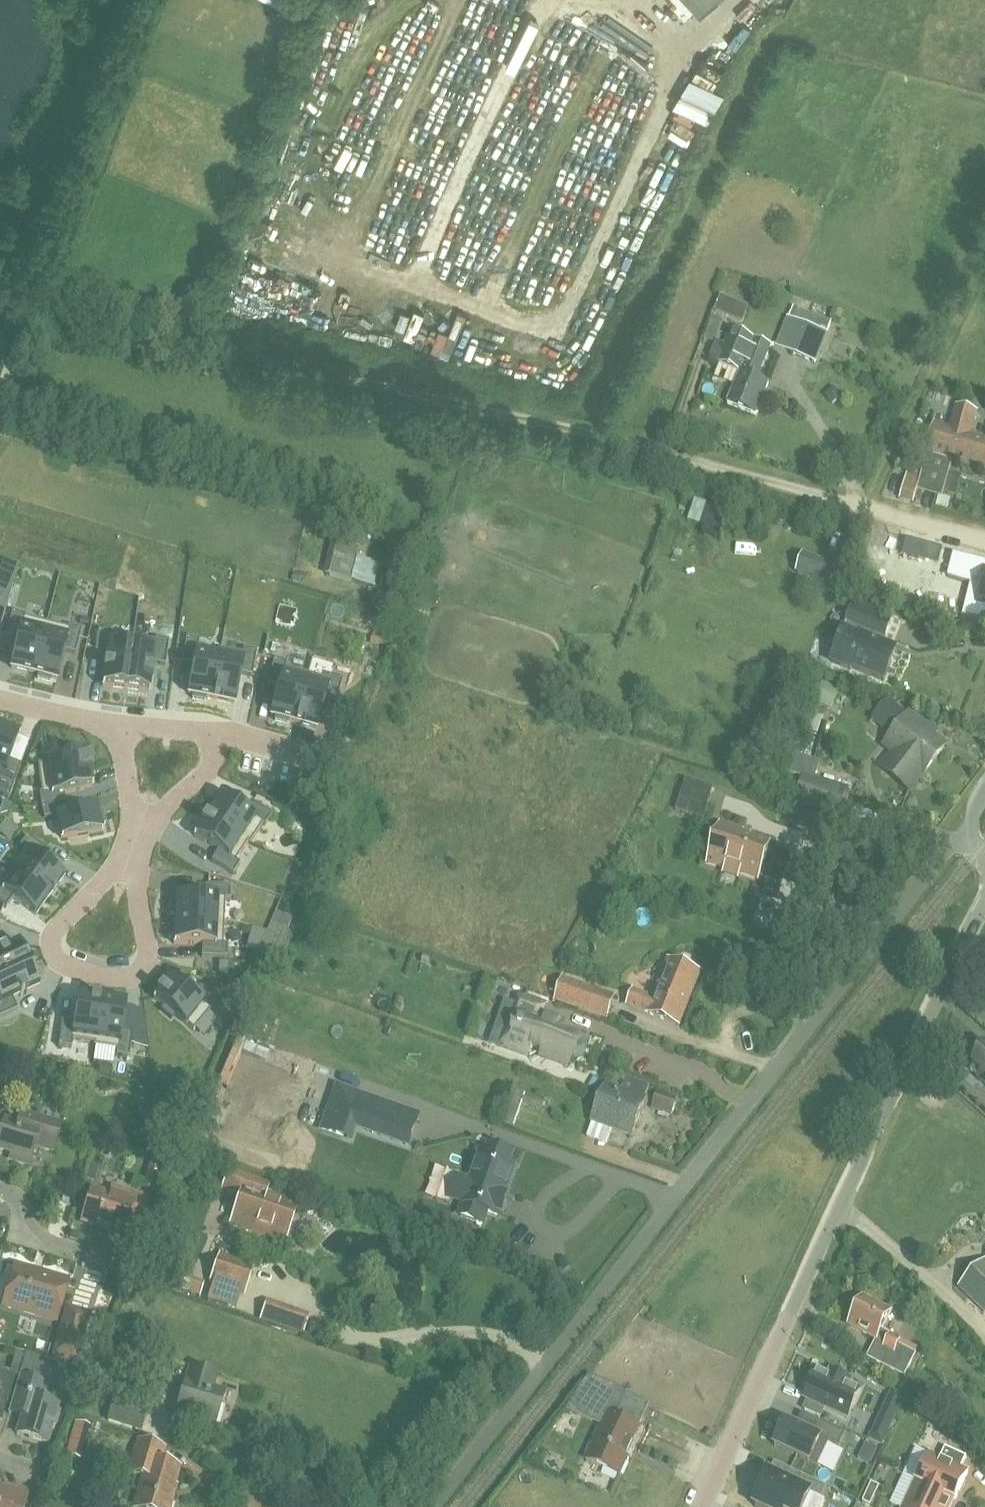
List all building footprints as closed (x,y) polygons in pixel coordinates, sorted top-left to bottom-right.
[(701,15),(717,0),(688,0),(701,15)] [(754,20),(736,38),(745,47),(763,29),(754,20)] [(392,62),(423,75),(431,54),(401,41),(392,62)] [(697,134),(706,119),(716,125),(733,96),(698,75),(672,119),(697,134)] [(740,308),(720,300),(716,311),(728,316),(729,312),(737,316),(740,308)] [(776,347),(818,363),(829,334),(788,318),(776,347)] [(758,378),(772,345),(733,328),(719,362),(741,371),(728,403),(756,415),(769,383),(758,378)] [(9,337),(0,334),(0,358),(9,337)] [(936,425),(927,454),(928,454),(953,461),(964,464),(981,469),(984,457),(984,439),(936,425)] [(917,489),(942,496),(949,475),(953,461),(928,454),(921,478),(917,489)] [(984,457),(981,469),(964,464),(959,477),(984,485),(984,457)] [(921,478),(915,476),(906,474),(901,495),(915,499),(916,494),(917,489),(921,478)] [(944,495),(943,506),(968,510),(970,499),(944,495)] [(907,539),(903,554),(919,558),(923,543),(907,539)] [(361,549),(332,542),(324,573),(353,580),(361,549)] [(953,553),(947,578),(970,584),(966,602),(984,607),(984,561),(953,553)] [(796,572),(834,585),(840,568),(802,554),(796,572)] [(4,561),(0,570),(0,588),(10,592),(18,565),(4,561)] [(885,681),(897,651),(883,645),(892,622),(877,616),(878,614),(855,605),(832,662),(852,670),(852,668),(885,681)] [(12,613),(6,638),(16,640),(9,669),(33,675),(44,633),(22,628),(25,616),(12,613)] [(44,633),(33,675),(38,676),(37,680),(51,684),(52,679),(58,681),(65,653),(75,655),(82,631),(69,627),(66,639),(44,633)] [(98,632),(94,658),(105,659),(105,666),(104,666),(103,674),(101,688),(126,692),(132,648),(109,645),(111,634),(98,632)] [(382,639),(373,636),(370,645),(379,648),(382,639)] [(186,639),(181,664),(192,666),(186,695),(211,700),(219,657),(197,653),(199,642),(186,639)] [(132,648),(126,692),(150,695),(152,681),(153,681),(154,673),(153,673),(154,666),(165,667),(169,642),(156,640),(154,652),(132,648)] [(219,657),(211,700),(213,700),(213,701),(222,703),(222,702),(236,704),(241,676),(252,678),(256,653),(244,650),(241,662),(219,657)] [(274,661),(267,685),(277,688),(269,716),(293,723),(305,682),(283,675),(286,664),(274,661)] [(305,682),(293,723),(295,724),(295,725),(304,727),(304,726),(317,730),(325,702),(336,705),(343,680),(330,677),(327,688),(305,682)] [(909,793),(926,771),(946,745),(921,726),(926,720),(912,710),(908,715),(889,701),(875,719),(894,733),(886,745),(892,750),(878,769),(909,793)] [(3,775),(0,784),(0,786),(12,790),(20,766),(10,763),(20,735),(0,728),(0,774),(3,775)] [(52,786),(40,788),(42,801),(68,796),(66,786),(94,781),(92,766),(93,766),(91,757),(90,757),(89,752),(76,754),(75,750),(61,753),(62,756),(47,759),(52,786)] [(807,778),(801,797),(799,804),(840,816),(842,810),(848,789),(819,780),(815,779),(820,764),(797,757),(792,773),(807,778)] [(709,807),(715,788),(686,779),(680,798),(709,807)] [(220,795),(206,816),(242,840),(255,821),(265,827),(272,816),(250,802),(244,811),(220,795)] [(68,796),(42,801),(45,814),(56,812),(61,838),(103,831),(102,823),(106,822),(104,808),(99,809),(98,802),(69,807),(68,796)] [(200,826),(193,837),(217,853),(211,862),(233,876),(240,865),(230,859),(242,840),(206,816),(205,818),(204,818),(200,825),(200,826)] [(769,844),(742,835),(743,832),(720,824),(708,862),(727,868),(738,872),(758,878),(769,844)] [(28,854),(15,873),(50,898),(51,896),(52,897),(57,889),(56,889),(65,877),(41,860),(47,852),(27,837),(19,847),(28,854)] [(6,910),(12,901),(35,918),(50,898),(15,873),(2,891),(0,889),(0,906),(6,910)] [(175,896),(174,921),(217,923),(218,900),(230,901),(230,888),(205,887),(204,897),(175,896)] [(275,912),(258,952),(280,961),(292,933),(286,931),(291,919),(275,912)] [(169,925),(169,940),(173,940),(173,946),(202,947),(201,958),(227,959),(227,946),(216,946),(217,923),(174,921),(174,925),(169,925)] [(28,966),(18,944),(5,950),(4,949),(0,951),(0,979),(28,966)] [(679,1026),(692,992),(700,973),(669,961),(661,981),(650,976),(643,994),(634,990),(628,1006),(679,1027),(679,1026)] [(218,975),(226,977),(227,963),(218,963),(218,975)] [(18,1011),(13,1000),(19,997),(20,998),(26,995),(26,994),(39,988),(28,966),(0,979),(0,1019),(18,1011)] [(156,995),(152,1000),(163,1008),(160,1011),(171,1020),(174,1018),(185,1027),(203,1006),(212,1014),(220,1004),(201,987),(194,996),(171,977),(162,988),(161,988),(155,995),(156,995)] [(562,980),(554,1004),(607,1022),(615,997),(562,980)] [(62,1022),(58,1047),(71,1049),(73,1038),(95,1041),(102,999),(100,999),(100,998),(91,996),(91,997),(77,995),(73,1024),(62,1022)] [(506,1004),(499,1025),(507,1028),(501,1045),(500,1047),(527,1056),(530,1048),(543,1052),(542,1057),(567,1065),(576,1038),(561,1033),(564,1024),(540,1016),(545,1003),(521,995),(516,1007),(514,1007),(506,1004)] [(102,999),(95,1041),(118,1045),(116,1056),(129,1058),(133,1033),(122,1032),(127,1003),(102,999)] [(970,1070),(984,1083),(984,1053),(970,1070)] [(592,1122),(593,1122),(587,1136),(607,1143),(612,1129),(631,1136),(631,1137),(646,1099),(640,1097),(646,1082),(627,1075),(625,1082),(624,1081),(621,1090),(605,1084),(605,1085),(592,1122)] [(336,1084),(321,1127),(344,1135),(349,1120),(405,1139),(415,1111),(336,1084)] [(670,1116),(676,1098),(657,1091),(651,1109),(670,1116)] [(61,1125),(37,1117),(33,1131),(3,1122),(0,1133),(0,1150),(11,1153),(10,1158),(29,1164),(35,1146),(53,1151),(61,1125)] [(455,1179),(446,1205),(459,1210),(455,1221),(482,1230),(486,1219),(497,1223),(515,1169),(510,1167),(514,1156),(487,1147),(484,1158),(477,1156),(467,1183),(455,1179)] [(297,1203),(251,1187),(253,1180),(228,1171),(221,1190),(240,1196),(231,1225),(284,1242),(297,1203)] [(91,1190),(82,1222),(124,1234),(129,1215),(141,1219),(147,1199),(125,1192),(123,1200),(91,1190)] [(244,1295),(254,1265),(220,1253),(210,1284),(244,1295)] [(984,1260),(959,1286),(984,1313),(984,1261),(984,1260)] [(56,1321),(68,1281),(15,1265),(3,1306),(56,1321)] [(903,1377),(914,1354),(897,1345),(899,1340),(880,1331),(890,1311),(861,1297),(847,1326),(874,1339),(864,1357),(903,1377)] [(271,1305),(266,1320),(311,1335),(316,1321),(271,1305)] [(61,1325),(53,1356),(86,1366),(94,1339),(84,1336),(85,1332),(90,1314),(66,1307),(61,1325)] [(114,1396),(118,1397),(129,1367),(102,1357),(90,1390),(114,1398),(114,1396)] [(57,1411),(58,1406),(42,1401),(47,1385),(39,1383),(44,1367),(24,1360),(8,1413),(22,1417),(17,1434),(47,1443),(53,1425),(55,1426),(59,1412),(57,1411)] [(188,1369),(184,1380),(173,1414),(213,1427),(224,1393),(211,1389),(215,1377),(188,1369)] [(830,1371),(828,1374),(818,1369),(804,1398),(848,1418),(861,1389),(850,1384),(852,1381),(830,1371)] [(15,1376),(0,1372),(0,1401),(7,1403),(15,1376)] [(890,1389),(870,1435),(880,1439),(900,1397),(890,1389)] [(114,1396),(114,1398),(107,1421),(141,1432),(149,1406),(118,1397),(114,1396)] [(635,1446),(643,1430),(607,1412),(585,1459),(617,1474),(632,1444),(635,1446)] [(90,1425),(74,1420),(66,1443),(83,1449),(90,1425)] [(823,1424),(818,1436),(792,1425),(791,1427),(788,1425),(782,1438),(785,1439),(781,1449),(824,1469),(835,1446),(845,1451),(852,1437),(823,1424)] [(179,1468),(161,1463),(165,1449),(138,1441),(129,1472),(143,1477),(134,1506),(170,1506),(174,1494),(172,1493),(179,1468)] [(967,1458),(945,1448),(940,1459),(929,1454),(916,1481),(917,1481),(954,1499),(956,1500),(968,1473),(961,1469),(967,1458)] [(752,1500),(756,1502),(754,1506),(756,1506),(805,1506),(811,1495),(823,1501),(829,1488),(790,1470),(785,1479),(770,1472),(763,1488),(758,1486),(752,1500)] [(917,1481),(916,1481),(905,1506),(950,1506),(954,1499),(917,1481)] [(867,1493),(875,1496),(880,1487),(872,1483),(867,1493)] [(0,1491),(0,1506),(25,1506),(28,1494),(11,1489),(9,1493),(0,1491)] [(875,1496),(867,1493),(863,1502),(871,1506),(875,1496)]
